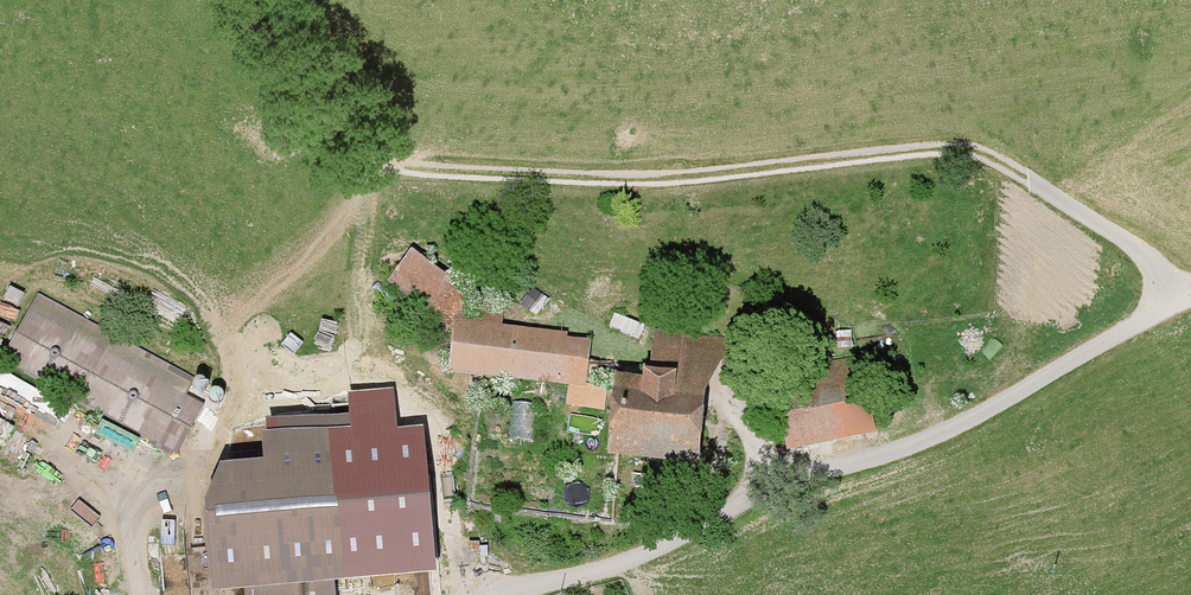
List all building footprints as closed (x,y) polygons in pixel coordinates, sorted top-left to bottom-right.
[(463,298),(408,259),(385,291),(441,330),(463,298)] [(3,365),(175,459),(212,391),(40,297),(3,365)] [(445,381),(582,392),(586,345),(565,344),(565,338),(501,333),(501,327),(450,323),(445,381)] [(693,465),(698,397),(706,383),(732,339),(652,333),(650,359),(647,386),(607,383),(601,458),(693,465)] [(771,394),(786,455),(846,440),(831,380),(771,394)] [(598,429),(601,407),(576,404),(573,425),(598,429)] [(194,518),(201,594),(330,594),(329,591),(435,582),(424,451),(400,436),(397,418),(328,425),(329,437),(254,445),(255,475),(212,477),(194,518)]
